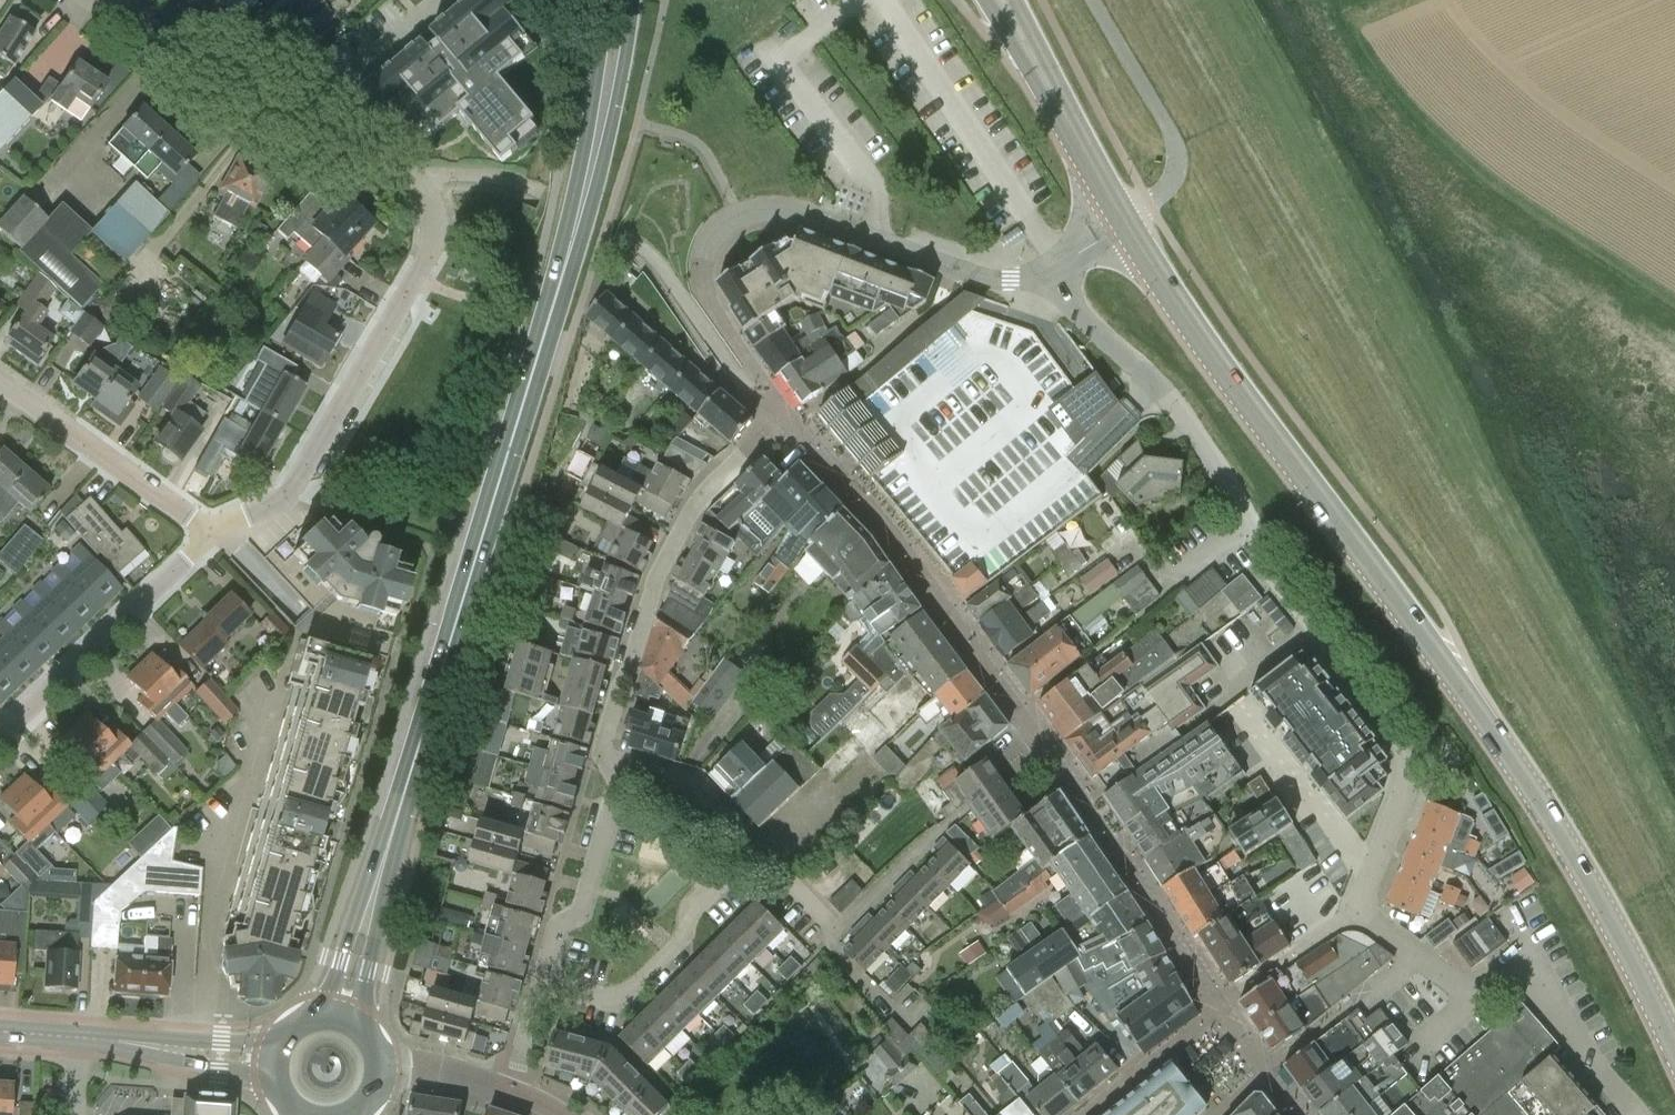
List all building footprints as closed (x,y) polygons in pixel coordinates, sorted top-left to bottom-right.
[(272,50),(288,69),(317,45),(310,37),(333,17),(334,19),(349,6),(344,0),(332,0),(272,50)] [(355,95),(357,97),(377,121),(393,108),(413,131),(425,121),(435,133),(461,112),(503,162),(519,148),(512,140),(536,120),(501,78),(538,47),(523,0),(469,0),(355,95)] [(33,33),(29,31),(30,29),(23,24),(22,26),(8,18),(0,32),(0,74),(6,78),(33,33)] [(48,77),(35,97),(14,77),(0,92),(0,151),(48,99),(65,110),(73,97),(89,108),(107,82),(77,62),(61,85),(48,77)] [(132,168),(167,131),(142,107),(107,145),(132,168)] [(171,185),(156,201),(168,212),(201,176),(187,163),(194,156),(167,131),(132,168),(144,180),(154,169),(171,185)] [(212,218),(224,224),(236,230),(249,206),(254,209),(272,175),(238,158),(220,191),(225,194),(212,218)] [(169,213),(168,212),(156,201),(134,182),(114,204),(149,235),(169,213)] [(325,240),(344,257),(372,225),(340,196),(312,228),(294,211),(276,232),(287,241),(293,235),(313,253),(325,240)] [(21,250),(48,221),(23,198),(0,222),(0,231),(21,250)] [(18,253),(68,299),(79,309),(100,286),(98,284),(68,256),(83,240),(54,213),(48,221),(21,250),(18,253)] [(744,333),(745,335),(763,324),(778,314),(777,312),(796,300),(821,309),(825,297),(870,313),(873,302),(888,307),(900,323),(926,305),(936,281),(910,271),(910,272),(863,254),(863,253),(850,248),(850,249),(801,231),(796,244),(788,241),(776,249),(775,248),(752,262),(753,264),(742,271),(741,270),(718,285),(733,309),(731,310),(745,332),(744,333)] [(119,262),(91,235),(71,256),(99,282),(100,283),(119,262)] [(347,260),(344,257),(325,240),(313,253),(305,262),(298,269),(298,272),(313,284),(334,288),(342,280),(335,274),(347,260)] [(0,247),(0,269),(4,272),(14,255),(0,247)] [(21,297),(30,303),(33,304),(22,318),(21,318),(7,337),(12,341),(9,346),(37,366),(48,352),(44,349),(52,339),(37,328),(47,314),(40,309),(55,288),(38,273),(21,297)] [(908,524),(944,567),(949,575),(950,573),(953,577),(952,579),(965,601),(1103,497),(1090,479),(1088,476),(1082,469),(1069,456),(1120,404),(1119,403),(1113,395),(1104,382),(1061,324),(1058,324),(1058,323),(1057,324),(1008,307),(1009,307),(1008,306),(966,292),(947,308),(869,372),(842,395),(818,416),(819,417),(820,416),(830,428),(829,429),(830,430),(831,429),(845,446),(844,447),(845,449),(847,447),(861,464),(859,466),(861,467),(862,466),(872,478),(870,479),(872,480),(873,479),(876,483),(875,484),(876,485),(877,484),(883,491),(882,492),(883,494),(884,492),(891,501),(890,502),(891,504),(893,503),(906,518),(904,519),(905,521),(907,520),(908,521),(907,522),(908,524)] [(616,343),(637,319),(607,293),(586,317),(616,343)] [(334,308),(312,297),(284,346),(320,367),(337,339),(321,330),(334,308)] [(813,315),(804,311),(791,316),(794,322),(813,315)] [(877,337),(898,321),(890,311),(869,326),(877,337)] [(84,312),(68,333),(88,348),(103,327),(84,312)] [(745,335),(755,349),(787,329),(778,314),(763,324),(745,335)] [(775,380),(781,375),(803,360),(795,344),(807,338),(825,330),(819,315),(787,329),(755,349),(775,380)] [(616,343),(644,368),(665,343),(637,319),(616,343)] [(856,354),(842,336),(836,325),(825,330),(807,338),(795,344),(803,360),(781,375),(804,405),(848,375),(841,364),(856,354)] [(96,401),(116,373),(114,372),(130,350),(118,342),(112,349),(111,348),(92,356),(72,384),(96,401)] [(665,343),(644,368),(671,392),(693,367),(665,343)] [(261,414),(284,426),(306,388),(284,375),(290,363),(264,348),(247,375),(264,385),(251,407),(262,412),(261,414)] [(671,392),(699,416),(721,392),(693,367),(671,392)] [(177,381),(160,368),(138,398),(155,411),(177,381)] [(116,373),(96,401),(104,407),(99,413),(119,427),(133,407),(127,402),(137,388),(116,373)] [(195,428),(204,414),(188,402),(199,386),(184,377),(163,408),(174,415),(154,442),(164,450),(161,453),(162,457),(172,463),(176,463),(178,460),(179,461),(200,432),(195,428)] [(704,428),(708,423),(733,445),(754,421),(721,392),(699,416),(695,420),(704,428)] [(694,420),(683,410),(669,426),(680,436),(694,420)] [(284,426),(261,414),(249,434),(241,430),(222,419),(205,449),(231,464),(239,451),(263,464),(284,426)] [(709,454),(677,437),(671,445),(702,461),(709,454)] [(1146,461),(1141,446),(1139,442),(1119,461),(1132,475),(1118,488),(1138,510),(1156,492),(1181,495),(1184,465),(1146,461)] [(25,471),(1,449),(0,450),(0,500),(6,494),(25,471)] [(730,531),(731,530),(758,505),(759,505),(764,501),(785,479),(766,459),(736,487),(738,489),(736,490),(742,496),(717,519),(730,531)] [(583,484),(592,489),(633,511),(637,504),(667,519),(673,509),(643,493),(644,491),(633,485),(593,465),(583,484)] [(800,465),(785,479),(764,501),(759,505),(758,505),(731,530),(758,557),(777,534),(786,524),(823,488),(800,465)] [(643,493),(673,509),(677,499),(682,502),(692,484),(657,466),(653,473),(642,467),(633,485),(644,491),(643,493)] [(0,500),(0,523),(18,503),(30,513),(49,492),(25,471),(6,494),(0,500)] [(791,529),(776,557),(790,568),(791,566),(793,567),(804,553),(814,540),(843,510),(823,488),(786,524),(791,529)] [(629,519),(633,511),(592,489),(582,508),(612,523),(624,530),(653,546),(659,534),(629,519)] [(117,573),(143,550),(124,529),(120,533),(89,498),(82,503),(75,495),(58,513),(97,556),(99,553),(117,573)] [(848,596),(851,601),(852,603),(869,587),(890,566),(876,546),(864,531),(843,510),(814,540),(804,553),(805,554),(816,566),(823,574),(832,584),(843,573),(855,589),(848,596)] [(275,1000),(276,990),(283,991),(288,982),(289,983),(297,972),(296,958),(294,957),(298,944),(309,947),(401,618),(397,617),(400,606),(402,607),(410,595),(409,582),(407,581),(410,570),(393,565),(395,556),(374,550),(376,547),(377,543),(376,541),(371,538),(369,538),(366,541),(364,544),(362,543),(362,542),(349,528),(342,534),(330,521),(320,529),(319,528),(306,533),(302,541),(294,532),(262,562),(311,614),(293,631),(304,643),(301,657),(308,659),(229,937),(222,938),(225,951),(223,952),(220,965),(227,977),(229,977),(231,988),(237,988),(237,997),(275,1000)] [(653,546),(624,530),(612,523),(605,537),(617,543),(610,557),(643,573),(652,556),(648,554),(653,546)] [(690,553),(720,571),(736,544),(703,525),(693,544),(695,545),(690,553)] [(23,528),(0,554),(0,561),(16,574),(42,540),(23,528)] [(65,568),(102,608),(122,589),(80,545),(69,555),(74,560),(65,568)] [(1053,556),(1060,566),(1073,557),(1065,547),(1053,556)] [(706,597),(720,571),(690,553),(685,562),(683,561),(673,578),(676,580),(706,597)] [(770,593),(790,568),(776,557),(756,582),(770,593)] [(1081,568),(1073,557),(1060,566),(1068,577),(1081,568)] [(1119,574),(1109,559),(1080,580),(1091,594),(1119,574)] [(102,608),(65,568),(60,564),(51,572),(56,577),(45,587),(83,626),(102,608)] [(595,593),(625,604),(629,595),(635,597),(641,576),(605,564),(602,574),(589,570),(583,589),(595,593)] [(843,662),(860,679),(872,691),(874,693),(891,676),(870,655),(875,652),(886,644),(882,636),(921,610),(906,589),(907,583),(901,574),(895,573),(890,566),(869,587),(852,603),(851,601),(843,610),(842,619),(850,625),(858,621),(860,620),(860,619),(871,634),(843,662)] [(1113,584),(1124,598),(1148,578),(1139,566),(1113,584)] [(1199,578),(1215,597),(1222,591),(1228,586),(1212,568),(1199,578)] [(968,607),(979,623),(1029,587),(1020,574),(1002,586),(1000,583),(968,607)] [(1243,575),(1228,586),(1222,591),(1241,615),(1262,599),(1243,575)] [(1148,578),(1124,598),(1137,615),(1161,596),(1148,578)] [(1215,597),(1199,578),(1185,591),(1200,609),(1215,597)] [(696,614),(707,620),(716,603),(706,597),(676,580),(666,597),(669,599),(696,614)] [(83,626),(45,587),(41,582),(32,591),(36,595),(26,605),(63,645),(83,626)] [(979,623),(992,641),(1020,620),(1014,611),(1019,607),(1022,610),(1038,598),(1030,587),(1029,587),(979,623)] [(622,613),(625,604),(595,593),(585,623),(622,635),(628,615),(622,613)] [(249,615),(230,595),(179,645),(202,669),(228,644),(224,639),(249,615)] [(669,599),(661,613),(696,634),(707,620),(696,614),(669,599)] [(63,645),(26,605),(21,601),(12,609),(24,622),(14,632),(44,663),(63,645)] [(1093,603),(1057,628),(1009,666),(1033,697),(1088,653),(1089,655),(1096,650),(1082,631),(1087,627),(1088,628),(1104,616),(1093,603)] [(1043,604),(1020,620),(992,641),(1004,658),(1033,637),(1026,628),(1031,624),(1034,627),(1051,615),(1043,604)] [(565,606),(561,617),(573,622),(577,610),(565,606)] [(642,669),(659,684),(698,635),(696,634),(661,613),(659,612),(642,669)] [(886,644),(875,652),(900,681),(918,664),(922,661),(946,643),(923,614),(886,644)] [(279,645),(290,634),(272,615),(260,626),(279,645)] [(14,632),(2,619),(0,621),(0,635),(5,640),(0,645),(0,656),(24,682),(44,663),(14,632)] [(575,660),(607,669),(609,659),(615,660),(621,640),(584,630),(575,660)] [(1140,660),(1164,641),(1156,630),(1110,665),(1103,656),(1040,707),(1054,728),(1125,673),(1140,660)] [(1125,673),(1054,728),(1065,743),(1090,724),(1102,715),(1119,703),(1184,657),(1201,645),(1178,660),(1164,641),(1140,660),(1125,673)] [(918,664),(900,681),(870,711),(897,738),(920,716),(928,726),(944,713),(953,723),(986,697),(946,643),(922,661),(918,664)] [(1178,736),(1174,730),(1205,709),(1190,687),(1218,667),(1201,645),(1184,657),(1119,703),(1134,724),(1118,736),(1115,732),(1078,759),(1093,781),(1097,779),(1102,787),(1108,795),(1183,742),(1178,736)] [(552,657),(536,653),(519,648),(507,691),(545,702),(545,701),(558,705),(559,699),(546,696),(555,667),(550,665),(552,657)] [(163,650),(155,658),(152,655),(139,667),(174,705),(193,687),(176,670),(179,667),(163,650)] [(1327,684),(1329,682),(1314,663),(1312,664),(1304,654),(1303,653),(1257,688),(1258,690),(1250,696),(1268,718),(1266,720),(1275,733),(1277,731),(1285,741),(1283,743),(1285,745),(1303,768),(1305,766),(1313,777),(1311,778),(1320,791),(1323,789),(1330,799),(1329,800),(1335,807),(1336,807),(1347,820),(1372,801),(1373,801),(1381,795),(1381,794),(1383,792),(1369,775),(1387,761),(1372,742),(1374,741),(1337,692),(1334,694),(1327,684)] [(0,656),(0,705),(24,682),(0,656)] [(604,678),(607,669),(575,660),(569,683),(601,691),(604,678)] [(187,718),(174,705),(139,667),(126,679),(149,704),(143,709),(154,720),(141,732),(169,761),(172,765),(187,751),(158,720),(165,714),(178,728),(187,718)] [(662,687),(659,684),(642,669),(633,699),(647,704),(649,698),(658,701),(662,687)] [(839,724),(872,691),(860,679),(843,695),(829,695),(809,714),(809,728),(822,741),(839,724)] [(238,712),(235,709),(209,680),(196,692),(225,724),(238,712)] [(597,705),(601,691),(569,683),(565,696),(564,696),(561,706),(563,707),(594,715),(597,705)] [(986,697),(953,723),(942,732),(924,748),(890,785),(904,798),(938,760),(934,757),(950,742),(967,761),(1009,727),(986,697)] [(1090,724),(1065,743),(1078,759),(1115,732),(1118,736),(1134,724),(1119,703),(1102,715),(1090,724)] [(508,723),(512,709),(496,705),(492,719),(508,723)] [(594,715),(563,707),(555,736),(591,746),(597,725),(592,724),(594,715)] [(651,709),(648,718),(633,713),(627,732),(634,734),(630,748),(677,764),(691,722),(651,709)] [(169,761),(141,732),(129,744),(118,733),(112,739),(89,715),(76,727),(111,764),(123,753),(133,762),(139,757),(156,774),(169,761)] [(1234,759),(1208,724),(1183,742),(1108,795),(1104,798),(1125,829),(1155,808),(1158,805),(1189,790),(1193,787),(1201,797),(1205,794),(1210,801),(1246,776),(1234,759)] [(119,772),(111,764),(76,727),(63,739),(86,764),(80,769),(100,790),(119,772)] [(499,756),(503,741),(487,736),(483,752),(499,756)] [(531,765),(576,778),(578,769),(584,771),(589,751),(552,740),(549,751),(536,748),(531,765)] [(735,803),(769,769),(744,744),(710,778),(735,803)] [(986,761),(963,779),(944,793),(951,803),(940,812),(946,820),(965,805),(968,809),(991,842),(1013,827),(1026,817),(1011,795),(1002,783),(999,778),(986,761)] [(774,764),(735,803),(806,877),(845,835),(774,764)] [(573,788),(576,778),(531,765),(526,783),(539,786),(536,799),(573,809),(579,789),(573,788)] [(943,791),(944,793),(963,779),(956,769),(938,781),(944,790),(943,791)] [(25,775),(12,788),(51,827),(60,818),(57,815),(66,806),(54,793),(48,799),(25,775)] [(90,784),(79,794),(99,815),(109,805),(90,784)] [(1211,812),(1200,798),(1193,787),(1189,790),(1158,805),(1155,808),(1125,829),(1147,861),(1195,829),(1215,816),(1212,812),(1211,812)] [(28,842),(36,835),(40,839),(51,827),(12,788),(0,799),(0,800),(22,824),(16,829),(28,842)] [(1491,805),(1483,793),(1472,800),(1480,813),(1491,805)] [(99,815),(79,794),(69,804),(88,825),(99,815)] [(1090,839),(1075,818),(1058,794),(1026,817),(1013,827),(1031,850),(1039,860),(994,892),(998,898),(1022,882),(1030,893),(1046,882),(1052,877),(1045,867),(1051,863),(1090,839)] [(525,799),(514,796),(511,807),(522,810),(525,799)] [(1277,800),(1250,817),(1229,831),(1245,856),(1280,833),(1293,825),(1277,800)] [(1417,830),(1450,843),(1461,817),(1428,803),(1417,830)] [(526,833),(558,842),(560,832),(566,834),(571,814),(534,804),(526,833)] [(1229,820),(1223,810),(1215,816),(1222,825),(1229,820)] [(1195,829),(1147,861),(1165,890),(1197,869),(1214,858),(1219,850),(1227,833),(1222,825),(1215,816),(1195,829)] [(558,842),(526,833),(481,821),(475,841),(520,854),(522,845),(554,854),(558,842)] [(946,833),(970,856),(980,849),(956,825),(946,833)] [(1316,861),(1293,825),(1280,833),(1279,836),(1302,871),(1316,861)] [(173,828),(111,885),(93,902),(91,921),(118,924),(119,912),(145,892),(199,896),(201,870),(173,863),(177,829),(173,828)] [(1450,843),(1417,830),(1407,854),(1439,867),(1450,843)] [(928,866),(949,887),(971,864),(944,838),(936,846),(942,852),(928,866)] [(469,862),(514,874),(546,883),(550,870),(518,861),(520,854),(475,841),(465,839),(459,858),(470,861),(469,862)] [(1111,870),(1090,839),(1051,863),(1074,894),(1056,906),(1070,926),(1064,931),(1070,939),(1094,922),(1091,919),(1127,893),(1111,870)] [(2,867),(2,866),(14,855),(0,841),(0,869),(2,867)] [(14,854),(33,874),(34,874),(37,878),(51,866),(28,842),(14,854)] [(1527,862),(1520,851),(1489,871),(1498,879),(1527,862)] [(21,887),(33,874),(14,854),(14,855),(2,866),(2,867),(21,887)] [(1439,867),(1407,854),(1397,878),(1429,892),(1439,867)] [(1196,938),(1199,936),(1229,917),(1227,915),(1244,904),(1250,901),(1252,903),(1259,899),(1245,876),(1232,884),(1218,862),(1200,873),(1197,869),(1165,890),(1168,895),(1196,938)] [(908,875),(901,882),(929,908),(949,887),(928,866),(914,881),(908,875)] [(544,892),(546,883),(514,874),(506,904),(543,914),(549,894),(544,892)] [(1429,892),(1397,878),(1386,903),(1418,917),(1429,892)] [(841,914),(863,891),(853,880),(830,902),(841,914)] [(908,930),(929,908),(901,882),(895,889),(901,895),(887,910),(908,930)] [(1049,886),(1046,882),(1030,893),(1022,882),(998,898),(1010,914),(1049,886)] [(93,902),(111,885),(79,883),(76,929),(91,930),(91,921),(93,902)] [(1452,909),(1458,895),(1445,889),(1439,903),(1452,909)] [(485,900),(497,904),(500,896),(487,893),(485,900)] [(1082,957),(1080,959),(1118,941),(1148,924),(1127,893),(1091,919),(1094,922),(1070,939),(1074,945),(1082,957)] [(1250,901),(1244,904),(1227,915),(1229,917),(1199,936),(1231,985),(1290,947),(1259,899),(1252,903),(1250,901)] [(486,935),(497,938),(528,947),(531,938),(536,939),(542,919),(497,906),(497,904),(485,900),(483,908),(493,911),(486,935)] [(741,920),(769,948),(786,931),(758,903),(741,920)] [(0,989),(6,988),(10,984),(13,984),(13,977),(22,977),(27,912),(0,910),(0,989)] [(867,919),(860,925),(887,951),(908,930),(887,910),(873,924),(867,919)] [(1477,949),(1484,959),(1506,943),(1487,918),(1467,933),(1477,949)] [(741,920),(724,937),(751,965),(769,948),(741,920)] [(1457,931),(1448,920),(1425,937),(1434,950),(1448,939),(1448,938),(1457,931)] [(91,921),(91,930),(90,947),(116,950),(118,924),(91,921)] [(1129,971),(1166,955),(1148,924),(1118,941),(1080,959),(1088,975),(1097,970),(1098,972),(1106,968),(1109,973),(1127,965),(1129,971)] [(866,973),(887,951),(860,925),(854,932),(860,937),(845,953),(866,973)] [(60,988),(76,989),(79,952),(77,952),(78,934),(34,931),(32,950),(48,952),(45,986),(50,987),(53,989),(57,989),(60,988)] [(1074,961),(1080,959),(1082,957),(1074,945),(1064,931),(1007,970),(1025,996),(1031,992),(1057,974),(1056,974),(1074,961)] [(1284,1008),(1256,1027),(1274,1052),(1303,1032),(1312,1025),(1394,955),(1365,935),(1360,933),(1355,931),(1349,931),(1344,933),(1339,935),(1295,966),(1311,990),(1302,996),(1284,1008)] [(1471,969),(1484,959),(1477,949),(1467,933),(1452,944),(1471,969)] [(144,955),(141,994),(168,995),(172,939),(145,937),(144,955)] [(751,965),(724,937),(706,954),(734,982),(751,965)] [(528,947),(497,938),(489,967),(526,978),(531,958),(526,956),(528,947)] [(416,964),(430,968),(434,954),(437,944),(423,940),(416,964)] [(455,949),(437,944),(434,954),(452,959),(455,949)] [(978,944),(959,956),(968,969),(987,956),(978,944)] [(141,994),(144,955),(116,953),(114,992),(141,994)] [(734,982),(706,954),(689,971),(717,999),(734,982)] [(1193,1004),(1166,955),(1129,971),(1127,965),(1109,973),(1106,968),(1098,972),(1097,970),(1088,975),(1092,982),(1085,986),(1111,1023),(1118,1018),(1137,1045),(1193,1004)] [(791,956),(784,963),(795,973),(802,966),(791,956)] [(1068,995),(1085,986),(1092,982),(1088,975),(1080,959),(1074,961),(1056,974),(1057,974),(1068,995)] [(795,973),(784,963),(777,970),(788,980),(795,973)] [(1239,1002),(1256,1027),(1284,1008),(1302,996),(1311,990),(1295,966),(1272,981),(1271,980),(1239,1002)] [(689,971),(672,988),(700,1016),(717,999),(689,971)] [(481,1002),(511,1011),(513,1001),(519,1003),(524,982),(488,972),(481,1002)] [(1068,995),(1057,974),(1031,992),(1054,1022),(1075,1006),(1067,996),(1068,995)] [(700,1016),(672,988),(655,1004),(683,1033),(700,1016)] [(511,1011),(481,1002),(435,989),(429,1009),(473,1022),(475,1014),(507,1023),(511,1011)] [(758,991),(751,997),(761,1008),(768,1001),(758,991)] [(761,1008),(751,997),(744,1004),(754,1014),(761,1008)] [(655,1004),(638,1021),(666,1049),(683,1033),(655,1004)] [(1524,1113),(1509,1095),(1553,1057),(1562,1049),(1523,1006),(1420,1094),(1396,1114),(1526,1114),(1524,1113)] [(473,1022),(429,1009),(425,1024),(414,1021),(410,1034),(421,1037),(423,1030),(462,1041),(460,1048),(472,1052),(477,1035),(470,1033),(473,1022)] [(1365,1044),(1376,1035),(1365,1021),(1367,1020),(1358,1010),(1346,1019),(1328,1033),(1313,1044),(1283,1067),(1302,1092),(1303,1092),(1332,1070),(1365,1044)] [(1380,1010),(1367,1020),(1365,1021),(1376,1035),(1386,1047),(1389,1044),(1397,1054),(1408,1046),(1380,1010)] [(666,1049),(638,1021),(621,1038),(648,1066),(666,1049)] [(724,1025),(717,1032),(727,1042),(735,1035),(724,1025)] [(897,1046),(906,1059),(908,1057),(914,1052),(937,1078),(957,1061),(920,1025),(897,1046)] [(1058,1038),(1097,1087),(1117,1071),(1097,1046),(1085,1055),(1076,1044),(1077,1043),(1067,1031),(1058,1038)] [(727,1042),(717,1032),(710,1039),(721,1049),(727,1042)] [(569,1074),(579,1035),(576,1034),(575,1039),(554,1033),(544,1068),(569,1074)] [(583,1036),(579,1035),(569,1074),(591,1081),(612,1049),(582,1040),(583,1036)] [(1376,1035),(1365,1044),(1332,1070),(1303,1092),(1319,1114),(1320,1114),(1352,1089),(1356,1087),(1377,1071),(1393,1057),(1397,1054),(1389,1044),(1386,1047),(1376,1035)] [(1058,1077),(1078,1103),(1097,1087),(1058,1038),(1039,1054),(1052,1071),(1056,1075),(1058,1077)] [(908,1057),(906,1059),(903,1061),(886,1042),(874,1052),(891,1071),(886,1076),(895,1086),(917,1068),(908,1057)] [(633,1070),(612,1049),(591,1081),(609,1099),(638,1070),(636,1068),(633,1070)] [(1369,1106),(1407,1075),(1393,1057),(1377,1071),(1356,1087),(1352,1089),(1320,1114),(1358,1114),(1369,1106)] [(1524,1113),(1568,1074),(1553,1057),(1509,1095),(1524,1113)] [(690,1059),(684,1066),(694,1076),(701,1069),(690,1059)] [(1003,1077),(1015,1094),(1029,1083),(1012,1062),(999,1073),(1003,1077)] [(1108,1114),(1200,1114),(1207,1107),(1172,1064),(1108,1114)] [(694,1076),(684,1066),(677,1073),(687,1083),(694,1076)] [(652,1089),(638,1075),(640,1072),(638,1070),(609,1099),(625,1114),(626,1114),(652,1089)] [(1058,1077),(1056,1075),(1052,1071),(1046,1070),(1038,1076),(1039,1082),(1042,1087),(1027,1099),(1040,1114),(1063,1114),(1078,1103),(1058,1077)] [(1568,1074),(1524,1113),(1526,1114),(1554,1114),(1582,1090),(1568,1074)] [(1358,1114),(1396,1114),(1420,1094),(1407,1075),(1369,1106),(1358,1114)] [(1015,1094),(1003,1077),(996,1083),(1001,1097),(998,1100),(1007,1111),(1001,1114),(1033,1114),(1015,1094)] [(0,1082),(0,1114),(8,1114),(11,1083),(0,1082)] [(652,1089),(626,1114),(660,1114),(663,1114),(673,1105),(669,1101),(666,1103),(652,1089)] [(1597,1107),(1582,1090),(1554,1114),(1588,1114),(1597,1107)] [(233,1101),(224,1100),(224,1096),(196,1094),(196,1101),(180,1100),(179,1114),(232,1114),(233,1101)] [(970,1095),(959,1104),(963,1108),(969,1114),(987,1114),(970,1095)] [(462,1104),(414,1096),(414,1099),(407,1098),(406,1103),(405,1114),(461,1114),(462,1104)] [(1237,1114),(1278,1114),(1263,1097),(1255,1096),(1237,1114)] [(34,1105),(19,1104),(19,1114),(34,1114),(34,1105)] [(1597,1107),(1588,1114),(1604,1114),(1597,1107)]
